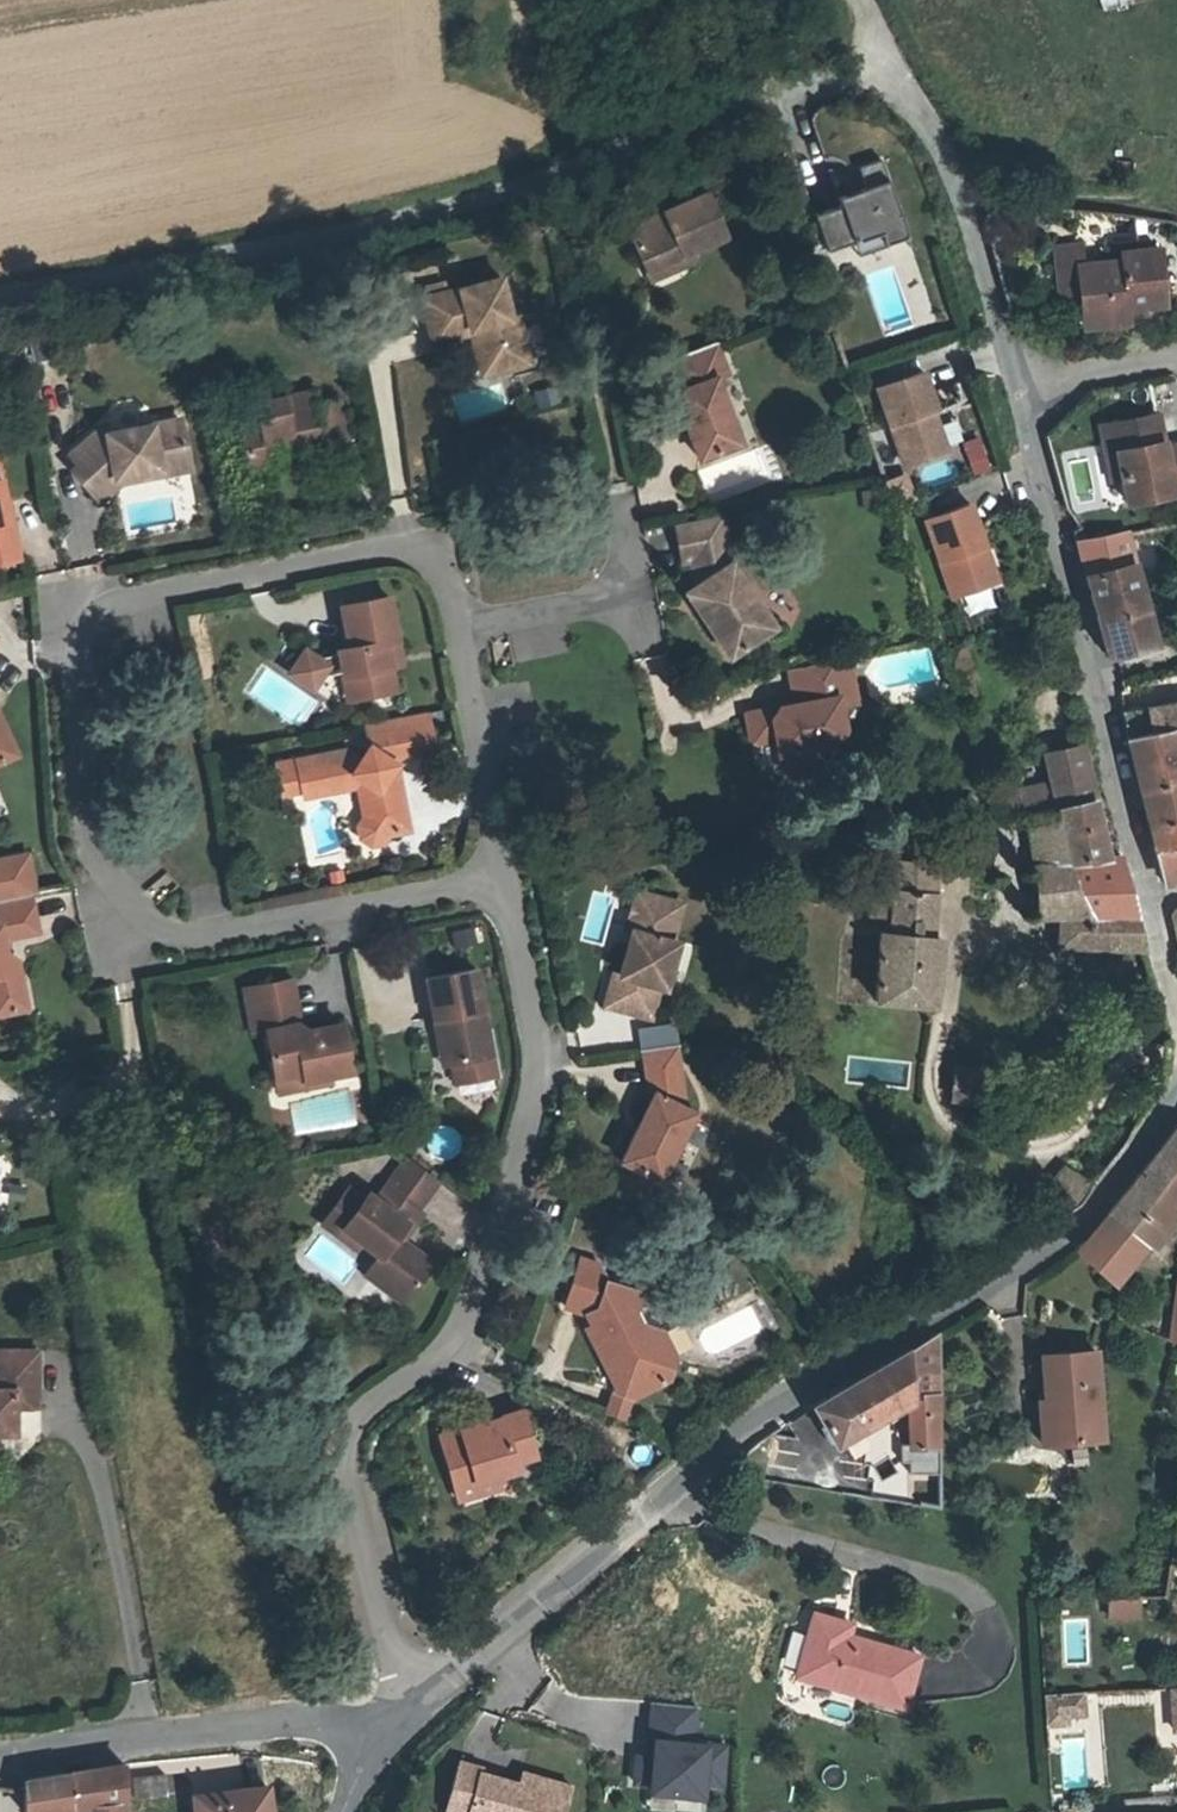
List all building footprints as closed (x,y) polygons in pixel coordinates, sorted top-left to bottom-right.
[(840,201),(814,210),(826,246),(852,237),(880,227),(884,239),(906,231),(880,155),(857,163),(864,183),(837,192),(840,201)] [(706,195),(631,232),(651,276),(693,255),(727,239),(706,195)] [(880,227),(852,237),(857,251),(885,242),(884,239),(880,227)] [(1054,254),(1059,302),(1079,301),(1076,270),(1081,269),(1080,252),(1054,254)] [(1082,326),(1125,322),(1124,315),(1164,311),(1157,253),(1118,257),(1119,265),(1081,269),(1076,270),(1079,301),(1082,326)] [(658,290),(700,269),(693,255),(651,276),(658,290)] [(511,328),(504,287),(447,297),(436,299),(428,301),(436,341),(471,335),(479,334),(488,380),(529,372),(521,325),(511,328)] [(436,299),(447,297),(445,289),(435,290),(436,299)] [(471,335),(480,381),(488,380),(479,334),(471,335)] [(742,439),(716,378),(727,373),(714,342),(669,360),(680,388),(673,391),(700,457),(742,439)] [(921,374),(875,389),(901,465),(943,450),(930,411),(934,410),(921,374)] [(120,478),(163,471),(164,475),(192,470),(184,426),(157,431),(156,426),(163,416),(158,391),(148,384),(128,387),(121,398),(123,413),(130,419),(132,430),(110,434),(106,429),(86,444),(93,453),(81,463),(74,469),(91,488),(118,465),(120,478)] [(315,398),(257,408),(259,424),(241,427),(250,475),(275,471),(274,460),(294,457),(292,446),(319,441),(322,462),(347,459),(338,407),(318,411),(315,398)] [(1176,498),(1176,493),(1176,454),(1169,455),(1164,420),(1108,428),(1112,458),(1120,456),(1127,506),(1176,498)] [(157,431),(184,426),(183,421),(156,426),(157,431)] [(74,454),(81,463),(93,453),(86,444),(74,454)] [(118,465),(91,488),(103,501),(123,483),(164,475),(163,471),(120,478),(118,465)] [(900,476),(882,483),(891,509),(909,502),(900,476)] [(0,498),(0,560),(17,557),(8,519),(5,519),(0,498)] [(967,507),(921,522),(948,599),(993,583),(967,507)] [(771,631),(729,564),(720,519),(673,529),(679,566),(688,564),(692,586),(681,593),(724,661),(771,631)] [(1109,658),(1155,646),(1125,534),(1076,541),(1109,658)] [(341,606),(348,648),(341,649),(342,655),(346,676),(351,701),(358,699),(393,693),(387,660),(398,658),(387,599),(341,606)] [(294,673),(319,690),(326,679),(346,676),(342,655),(320,658),(310,651),(294,673)] [(843,728),(838,707),(837,699),(850,695),(842,660),(782,673),(791,713),(791,714),(781,716),(779,710),(741,717),(746,742),(785,735),(790,760),(803,769),(818,766),(825,754),(822,744),(834,741),(843,728)] [(850,695),(837,699),(838,707),(852,704),(850,695)] [(1149,707),(1121,713),(1126,738),(1176,731),(1176,702),(1149,707)] [(353,786),(362,793),(368,797),(372,821),(366,823),(361,829),(363,839),(372,845),(382,843),(390,834),(407,830),(399,782),(390,774),(397,764),(392,761),(396,754),(433,748),(427,711),(366,723),(368,743),(358,758),(348,752),(295,761),(300,788),(301,794),(353,786)] [(16,755),(0,718),(0,763),(16,755)] [(1126,738),(1132,762),(1176,754),(1176,731),(1126,738)] [(1155,855),(1176,852),(1176,754),(1132,762),(1155,855)] [(300,788),(295,761),(277,763),(282,792),(300,788)] [(1055,810),(1050,785),(991,800),(999,824),(1032,816),(1033,816),(1055,810)] [(353,786),(301,794),(303,802),(362,793),(353,786)] [(1061,917),(1062,947),(1141,949),(1137,921),(1119,852),(1108,853),(1093,801),(1055,810),(1058,858),(1035,861),(1038,916),(1061,917)] [(1033,816),(1035,861),(1058,858),(1055,810),(1033,816)] [(903,861),(876,860),(869,936),(881,937),(875,1000),(931,1005),(938,936),(930,936),(937,864),(929,863),(930,846),(904,844),(903,861)] [(1155,855),(1161,878),(1176,876),(1176,852),(1155,855)] [(30,893),(35,892),(29,853),(0,858),(0,898),(30,893)] [(23,1007),(15,958),(3,950),(2,938),(36,933),(30,893),(0,898),(0,1010),(23,1007)] [(631,937),(619,980),(630,983),(621,1014),(649,1022),(657,991),(663,992),(675,948),(670,947),(680,910),(635,898),(625,935),(631,937)] [(491,1053),(474,970),(425,979),(437,1039),(448,1037),(453,1061),(491,1053)] [(613,978),(604,1009),(621,1014),(630,983),(619,980),(613,978)] [(311,1033),(299,1026),(291,983),(248,991),(256,1032),(269,1031),(278,1075),(280,1088),(334,1078),(333,1073),(353,1068),(346,1026),(311,1033)] [(437,1039),(442,1063),(453,1061),(448,1037),(437,1039)] [(652,1098),(619,1167),(658,1185),(689,1116),(677,1111),(681,1103),(672,1050),(640,1055),(645,1095),(652,1098)] [(491,1053),(453,1061),(456,1075),(463,1080),(489,1074),(494,1067),(491,1053)] [(980,1100),(982,1071),(952,1068),(951,1097),(980,1100)] [(1176,1201),(1176,1126),(1112,1216),(1151,1248),(1176,1201)] [(358,1236),(379,1252),(373,1259),(385,1269),(388,1283),(406,1296),(432,1262),(401,1239),(398,1228),(415,1207),(438,1179),(410,1156),(379,1196),(371,1190),(366,1197),(352,1186),(325,1219),(339,1231),(344,1225),(358,1236)] [(415,1207),(398,1228),(401,1239),(421,1211),(415,1207)] [(1112,1216),(1080,1250),(1120,1288),(1151,1248),(1112,1216)] [(339,1231),(353,1242),(358,1236),(344,1225),(339,1231)] [(363,1272),(401,1302),(406,1296),(388,1283),(385,1269),(373,1259),(363,1272)] [(582,1330),(597,1363),(614,1370),(606,1392),(623,1398),(660,1382),(667,1362),(647,1355),(629,1315),(636,1297),(602,1284),(596,1269),(578,1262),(560,1308),(583,1318),(588,1327),(582,1330)] [(667,1362),(636,1297),(629,1315),(647,1355),(667,1362)] [(936,1336),(862,1378),(808,1408),(833,1438),(823,1445),(817,1486),(941,1505),(941,1443),(938,1443),(936,1336)] [(14,1434),(15,1405),(37,1406),(39,1352),(0,1350),(0,1433),(14,1434)] [(1091,1353),(1040,1358),(1044,1400),(1035,1401),(1038,1444),(1098,1440),(1091,1353)] [(623,1398),(606,1392),(596,1420),(613,1426),(623,1398)] [(20,1409),(20,1431),(40,1431),(40,1409),(20,1409)] [(470,1489),(488,1483),(514,1476),(511,1467),(532,1461),(519,1417),(435,1442),(448,1486),(467,1481),(470,1489)] [(455,1508),(492,1497),(488,1483),(470,1489),(467,1481),(448,1486),(451,1495),(455,1508)] [(1140,1596),(1110,1596),(1110,1614),(1140,1614),(1140,1596)] [(852,1626),(819,1616),(815,1627),(849,1638),(852,1626)] [(799,1677),(904,1710),(920,1660),(849,1638),(815,1627),(799,1677)] [(1087,1695),(1063,1696),(1064,1726),(1071,1725),(1071,1718),(1088,1717),(1087,1695)] [(1063,1696),(1049,1697),(1050,1726),(1064,1726),(1063,1696)] [(696,1736),(699,1705),(643,1699),(634,1786),(681,1791),(679,1809),(703,1811),(706,1784),(724,1786),(729,1740),(696,1736)] [(570,1781),(521,1767),(518,1779),(479,1767),(480,1763),(457,1756),(445,1798),(468,1804),(466,1811),(561,1811),(570,1781)] [(80,1807),(80,1811),(122,1811),(122,1764),(21,1785),(23,1811),(49,1811),(80,1807)] [(192,1792),(194,1811),(267,1811),(264,1783),(192,1792)]
